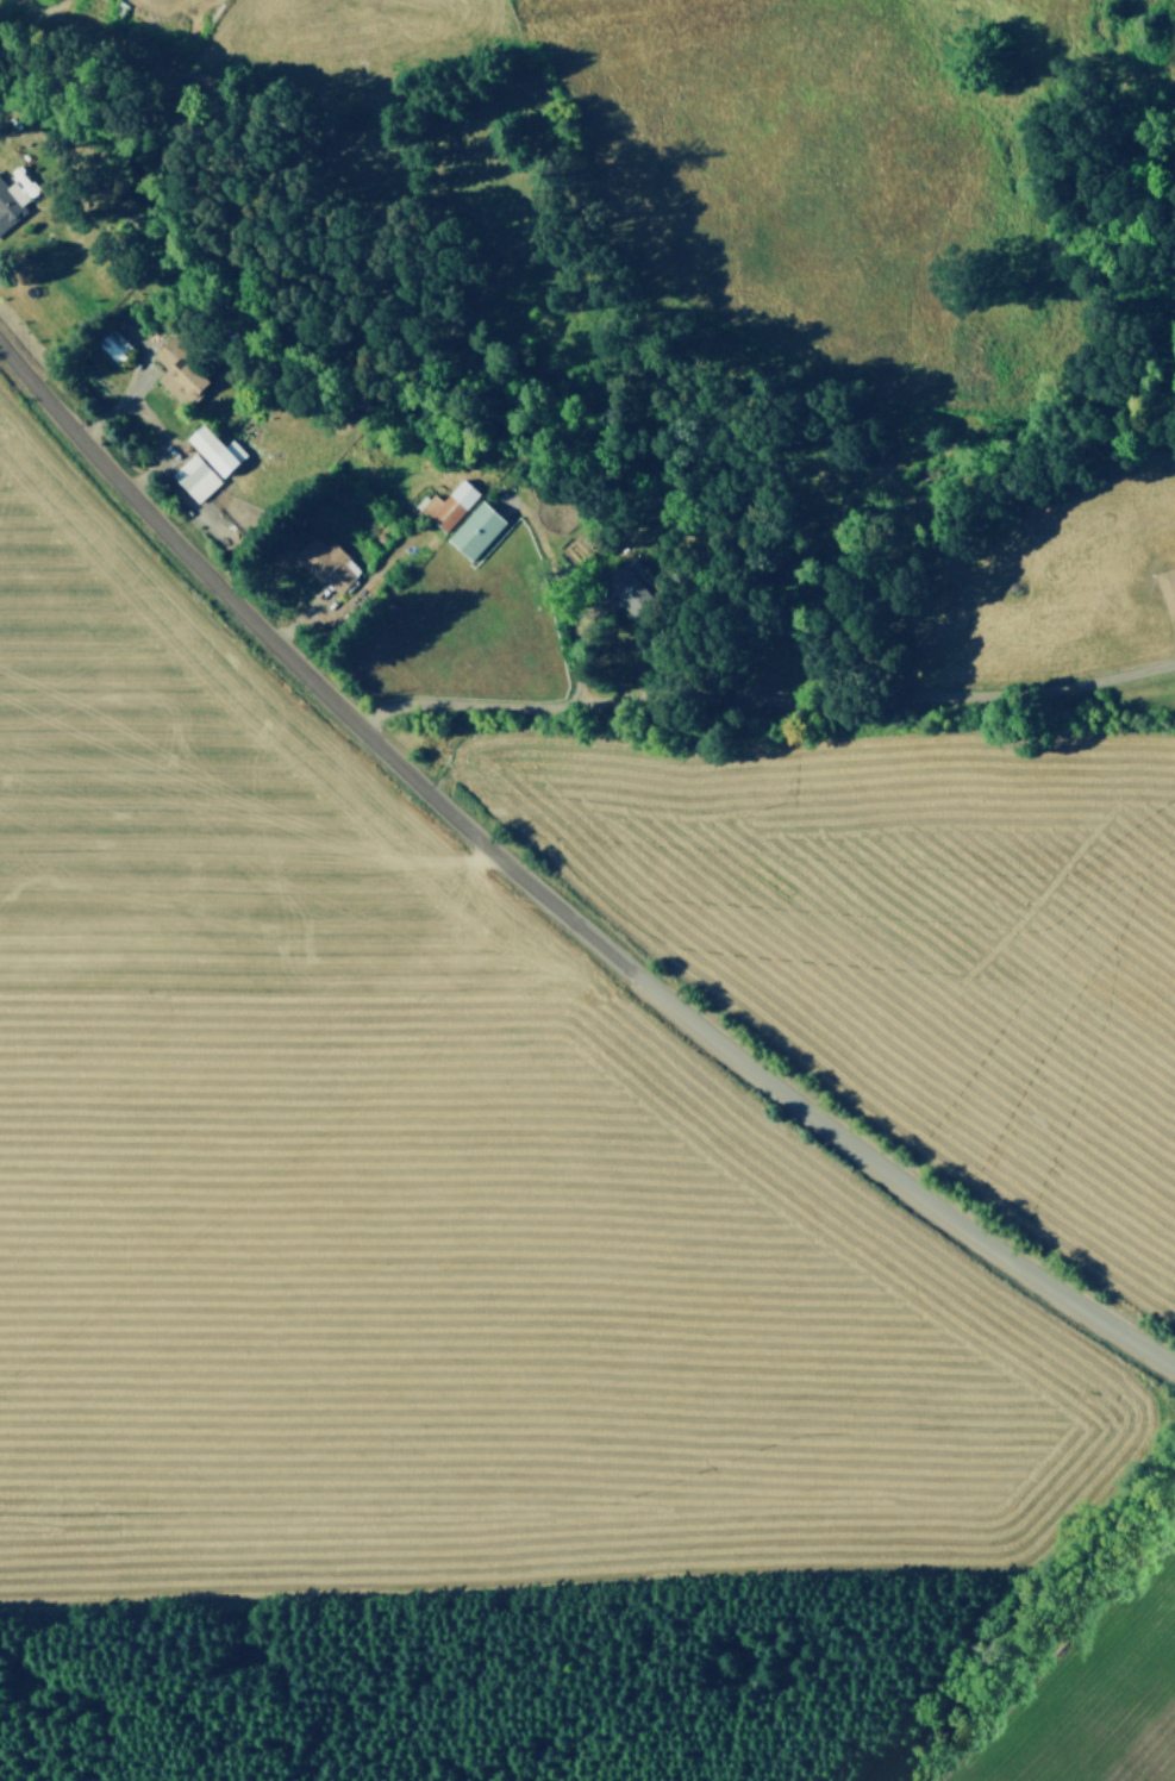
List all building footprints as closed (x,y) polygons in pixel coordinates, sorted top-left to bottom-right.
[(19,201),(26,195),(12,177),(5,183),(0,177),(0,229),(25,208),(19,201)] [(94,340),(118,364),(133,348),(110,324),(94,340)] [(154,380),(187,404),(210,374),(161,338),(150,354),(164,364),(154,380)] [(183,435),(207,458),(223,443),(199,419),(183,435)] [(196,500),(219,479),(192,450),(168,473),(196,500)] [(439,498),(427,487),(413,502),(442,529),(477,492),(461,475),(439,498)] [(467,557),(504,520),(481,498),(444,533),(467,557)] [(292,552),(332,595),(358,569),(329,538),(323,544),(312,533),(292,552)] [(601,576),(632,617),(660,596),(630,556),(601,576)]
